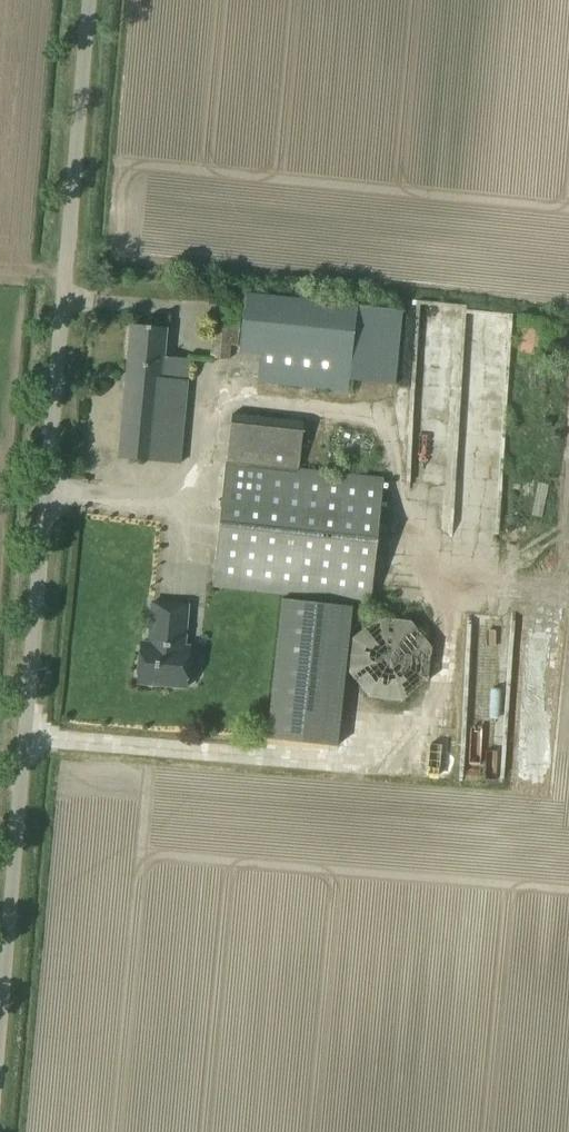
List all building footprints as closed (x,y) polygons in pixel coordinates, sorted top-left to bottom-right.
[(349,380),(395,385),(403,310),(246,293),(240,351),(261,353),(258,382),(348,391),(349,380)] [(237,344),(242,304),(216,301),(209,356),(230,359),(231,344),(237,344)] [(166,326),(130,323),(118,457),(180,462),(190,357),(164,355),(166,326)] [(232,412),(211,587),(369,605),(384,476),(298,466),(304,421),(232,412)] [(450,452),(453,545),(489,544),(486,450),(450,452)] [(188,605),(152,602),(149,643),(141,642),(137,683),(187,687),(191,646),(185,646),(188,605)] [(460,778),(508,781),(518,617),(469,614),(461,749),(449,748),(448,765),(460,766),(460,778)] [(432,646),(411,620),(378,617),(351,638),(348,671),(369,697),(402,701),(429,680),(432,646)]
